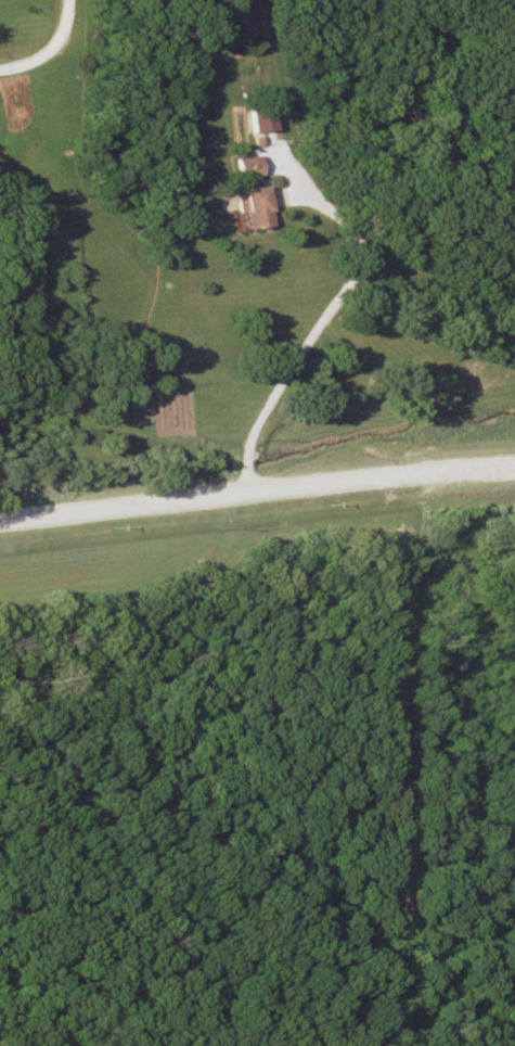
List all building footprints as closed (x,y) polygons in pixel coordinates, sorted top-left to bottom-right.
[(230,159),(232,178),(259,175),(256,156),(230,159)] [(263,228),(261,187),(235,188),(236,229),(263,228)]
